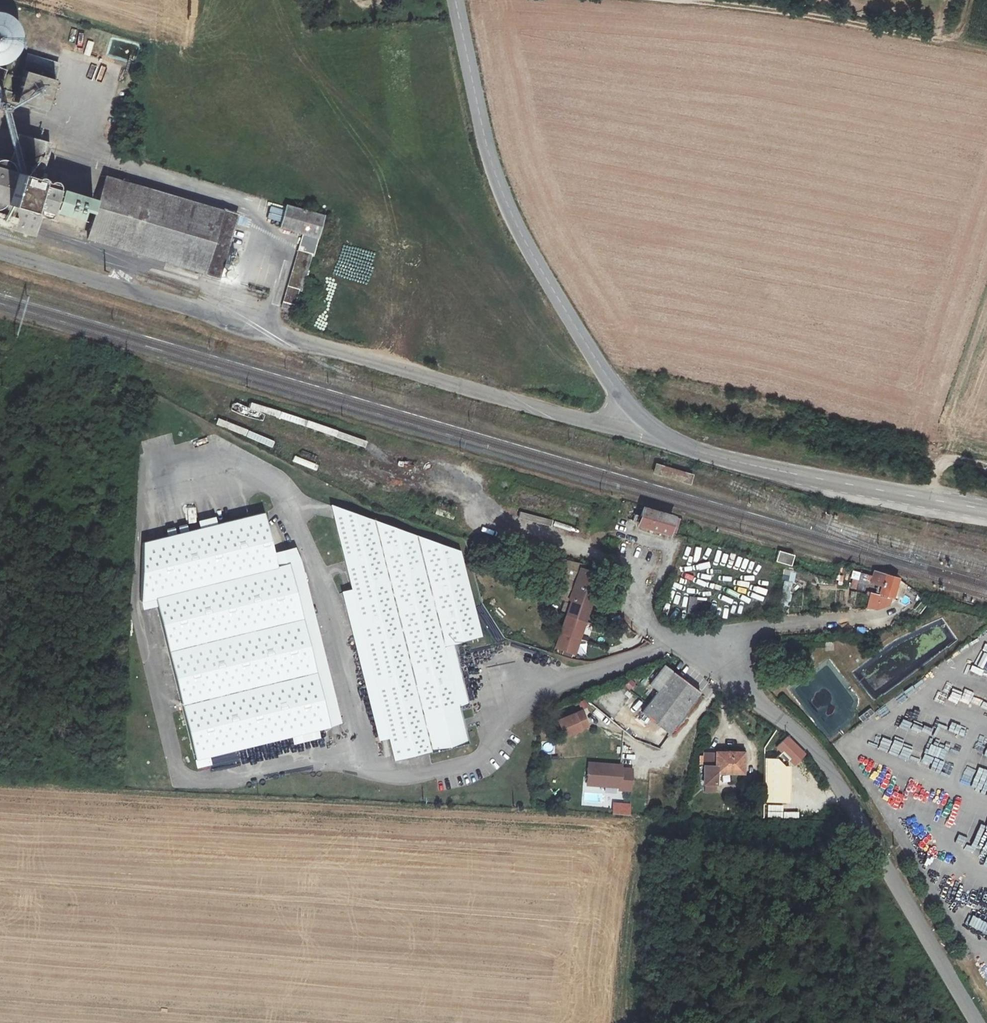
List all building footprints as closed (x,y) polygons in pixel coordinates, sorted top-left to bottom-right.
[(3,58),(9,56),(12,54),(16,51),(20,46),(22,43),(23,37),(24,32),(24,28),(23,24),(21,19),(19,16),(17,13),(11,8),(6,6),(0,4),(0,59),(3,58)] [(133,60),(137,47),(116,41),(112,54),(133,60)] [(111,63),(107,77),(119,80),(123,66),(111,63)] [(58,83),(28,75),(19,105),(50,113),(58,83)] [(7,166),(39,176),(48,146),(15,137),(7,166)] [(101,139),(99,149),(112,152),(114,142),(101,139)] [(39,176),(7,166),(0,164),(0,229),(32,238),(36,226),(45,228),(49,218),(83,229),(89,204),(56,194),(59,182),(39,176)] [(221,275),(240,210),(106,173),(89,241),(221,275)] [(286,195),(285,198),(279,220),(301,226),(280,305),(292,309),(296,292),(299,293),(310,255),(313,256),(327,207),(286,195)] [(217,419),(215,425),(272,447),(275,441),(217,419)] [(329,503),(398,759),(470,740),(460,703),(443,642),(455,638),(480,629),(457,547),(382,522),(329,503)] [(195,507),(187,507),(188,529),(197,528),(195,507)] [(672,517),(640,508),(635,523),(667,533),(672,517)] [(256,516),(139,550),(142,608),(155,605),(197,766),(332,727),(286,565),(272,569),(256,516)] [(775,562),(792,567),(795,555),(778,551),(775,562)] [(583,570),(584,566),(567,561),(555,596),(571,602),(556,647),(575,653),(600,576),(583,570)] [(786,570),(778,604),(788,606),(795,572),(786,570)] [(856,589),(860,574),(853,572),(849,587),(856,589)] [(892,581),(882,607),(890,607),(896,606),(903,584),(892,581)] [(705,613),(707,599),(689,596),(687,611),(705,613)] [(472,700),(455,638),(443,642),(460,703),(472,700)] [(656,690),(641,711),(671,733),(701,692),(663,664),(648,685),(656,690)] [(981,677),(984,669),(970,664),(967,672),(981,677)] [(630,679),(625,683),(629,688),(634,684),(630,679)] [(584,699),(579,701),(582,708),(587,706),(584,699)] [(582,709),(556,719),(561,735),(588,725),(582,709)] [(802,755),(780,738),(772,746),(792,763),(802,755)] [(924,753),(940,760),(944,751),(928,744),(924,753)] [(742,754),(716,752),(716,753),(704,752),(701,780),(713,781),(714,772),(740,773),(742,754)] [(591,760),(590,774),(595,779),(603,780),(603,782),(622,783),(622,785),(633,786),(633,765),(623,765),(623,762),(591,760)] [(879,773),(875,786),(887,791),(892,778),(879,773)] [(590,774),(590,782),(603,782),(603,780),(595,779),(590,774)] [(719,783),(727,784),(727,776),(719,776),(719,783)] [(612,803),(612,815),(631,815),(631,803),(612,803)] [(966,852),(970,838),(961,835),(956,848),(966,852)] [(982,959),(974,964),(978,972),(986,967),(982,959)]
